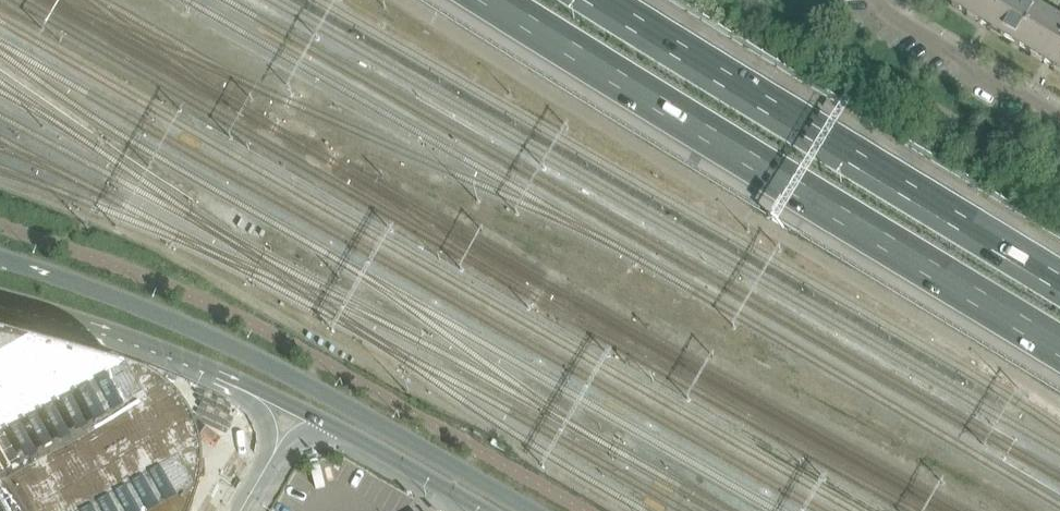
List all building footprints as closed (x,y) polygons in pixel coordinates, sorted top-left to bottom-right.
[(1022,0),(957,0),(952,8),(1017,47),(1039,10),(1022,0)] [(1039,10),(1017,47),(1059,73),(1059,23),(1039,10)] [(193,504),(195,491),(195,478),(194,465),(191,452),(186,440),(180,428),(173,417),(164,407),(154,399),(143,392),(131,386),(0,352),(0,510),(191,510),(193,504)]
